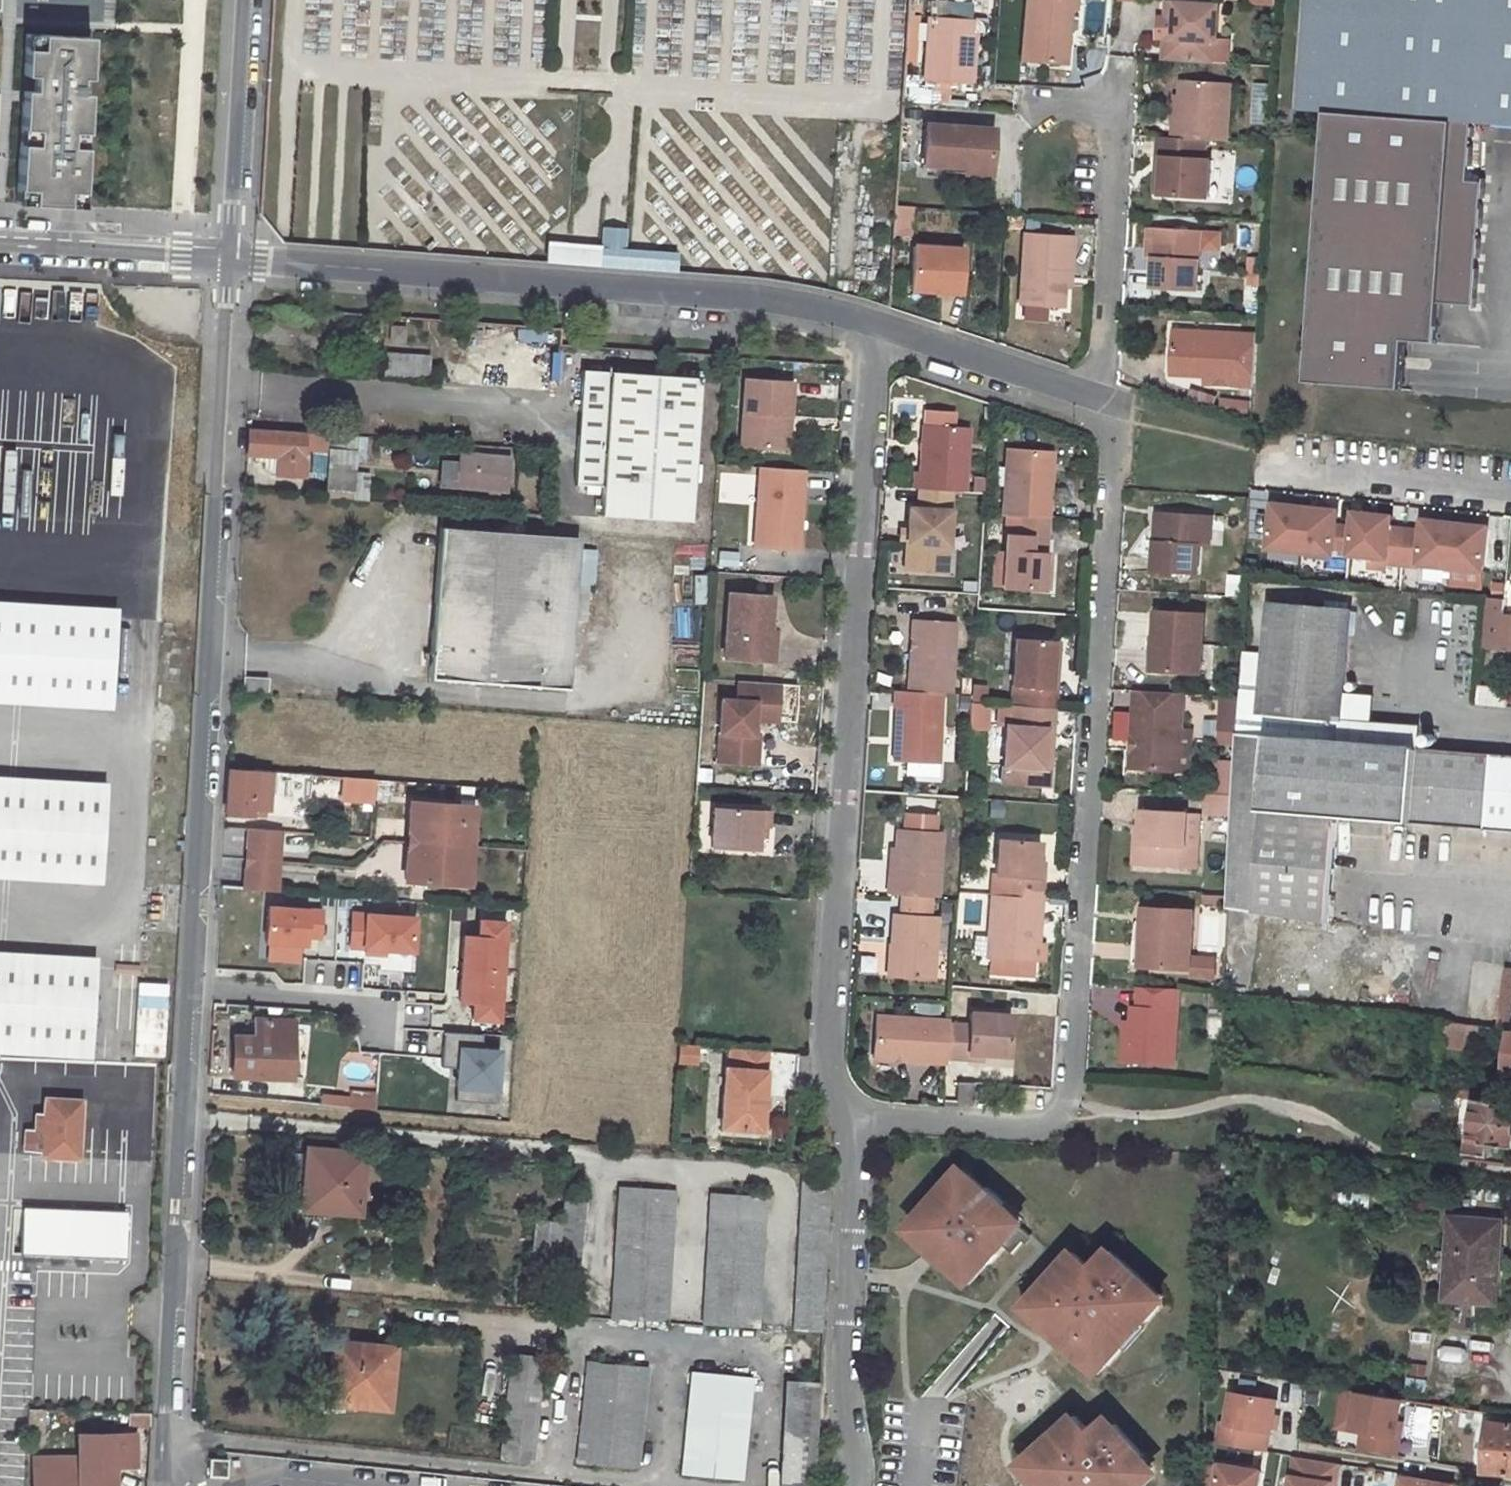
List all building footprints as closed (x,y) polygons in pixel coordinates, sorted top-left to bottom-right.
[(1024,60),(1069,63),(1070,46),(1073,9),(1078,9),(1078,0),(1028,0),(1024,60)] [(1299,113),(1328,115),(1309,386),(1406,392),(1409,344),(1441,346),(1445,304),(1453,183),(1457,124),(1476,125),(1510,128),(1510,0),(1307,0),(1299,113)] [(1167,59),(1209,62),(1209,40),(1220,41),(1222,5),(1169,1),(1169,18),(1178,18),(1178,36),(1168,35),(1167,59)] [(905,81),(903,99),(945,102),(946,82),(968,83),(973,15),(921,11),(916,81),(905,81)] [(1169,18),(1168,35),(1178,36),(1178,18),(1169,18)] [(37,48),(38,33),(23,32),(22,47),(37,48)] [(37,48),(22,47),(21,74),(30,74),(29,101),(19,101),(15,188),(30,188),(29,203),(79,206),(85,93),(77,92),(78,77),(86,78),(88,36),(38,33),(37,48)] [(1209,62),(1219,63),(1220,41),(1209,40),(1209,62)] [(1208,140),(1230,142),(1234,85),(1184,81),(1183,96),(1182,123),(1177,123),(1175,137),(1208,140)] [(1250,82),(1248,123),(1263,123),(1265,83),(1250,82)] [(994,128),(926,123),(923,163),(965,166),(966,160),(991,162),(994,128)] [(1472,185),(1476,125),(1457,124),(1453,183),(1472,185)] [(1162,137),(1160,158),(1166,158),(1164,194),(1211,198),(1213,161),(1207,161),(1208,140),(1175,137),(1162,137)] [(1160,158),(1158,194),(1164,194),(1166,158),(1160,158)] [(990,174),(991,162),(966,160),(965,166),(965,173),(990,174)] [(1472,185),(1453,183),(1445,304),(1478,306),(1486,185),(1472,185)] [(14,203),(29,203),(30,188),(15,188),(14,203)] [(896,204),(894,233),(910,233),(912,205),(896,204)] [(1203,232),(1158,229),(1154,288),(1199,291),(1203,232)] [(1073,237),(1026,233),(1020,302),(1063,306),(1064,286),(1067,253),(1072,254),(1073,237)] [(545,260),(597,264),(598,245),(546,241),(545,260)] [(962,248),(912,244),(908,288),(959,292),(962,248)] [(1250,387),(1252,337),(1170,331),(1167,373),(1202,376),(1201,385),(1250,387)] [(389,358),(388,377),(416,379),(418,360),(389,358)] [(600,515),(690,521),(700,379),(582,371),(575,485),(602,487),(601,502),(600,510),(600,515)] [(791,416),(793,382),(745,378),(740,445),(782,448),(784,416),(791,416)] [(915,470),(914,486),(919,486),(949,488),(962,489),(967,426),(952,425),(953,411),(926,409),(925,423),(924,423),(920,470),(915,470)] [(789,448),(791,416),(784,416),(782,448),(789,448)] [(333,445),(333,447),(357,449),(358,435),(251,428),(249,454),(278,455),(277,474),(306,476),(307,458),(304,458),(305,450),(326,451),(327,445),(333,445)] [(1006,447),(1001,512),(1020,514),(1047,516),(1050,471),(1047,471),(1049,450),(1006,447)] [(452,451),(452,490),(505,490),(505,451),(452,451)] [(723,466),(719,499),(749,502),(752,469),(723,466)] [(804,470),(760,467),(754,547),(798,550),(804,470)] [(328,468),(327,489),(355,492),(355,487),(363,488),(364,470),(328,468)] [(919,486),(917,506),(908,506),(907,527),(906,538),(904,567),(944,570),(949,488),(919,486)] [(1204,513),(1157,509),(1152,570),(1196,573),(1199,543),(1202,543),(1204,513)] [(1303,558),(1307,514),(1275,510),(1271,555),(1303,558)] [(1210,543),(1212,514),(1204,513),(1202,543),(1210,543)] [(1020,514),(1018,534),(1045,536),(1047,516),(1020,514)] [(1338,516),(1307,514),(1303,558),(1335,561),(1335,553),(1351,555),(1353,532),(1337,531),(1338,516)] [(1354,517),(1353,532),(1351,555),(1351,560),(1371,561),(1370,571),(1386,573),(1387,567),(1402,568),(1405,533),(1390,532),(1391,521),(1354,517)] [(710,524),(683,522),(682,539),(708,542),(710,524)] [(1405,533),(1402,568),(1418,570),(1418,568),(1449,571),(1453,526),(1422,524),(1421,535),(1405,533)] [(906,538),(907,527),(899,526),(898,537),(906,538)] [(1485,529),(1453,526),(1449,571),(1482,574),(1485,529)] [(577,548),(544,546),(545,533),(438,527),(432,650),(430,650),(428,677),(569,687),(571,640),(574,605),(577,548)] [(545,533),(544,546),(577,548),(578,535),(545,533)] [(1044,552),(1045,536),(1018,534),(1004,533),(1001,585),(1041,588),(1044,552)] [(771,594),(728,592),(724,656),(763,659),(765,631),(769,631),(771,594)] [(1487,598),(1484,647),(1510,649),(1510,616),(1501,615),(1502,599),(1487,598)] [(574,605),(571,640),(586,641),(588,606),(574,605)] [(1245,738),(1342,745),(1344,724),(1352,614),(1270,606),(1264,683),(1248,682),(1245,738)] [(0,607),(0,693),(111,699),(116,614),(0,607)] [(1202,671),(1205,612),(1158,608),(1155,640),(1160,640),(1158,668),(1202,671)] [(955,621),(917,618),(916,637),(913,637),(912,647),(910,646),(907,689),(940,691),(950,692),(955,621)] [(769,631),(765,631),(763,659),(773,660),(775,632),(769,631)] [(1009,704),(1053,707),(1054,686),(1049,686),(1052,641),(1014,638),(1009,704)] [(1158,668),(1160,640),(1155,640),(1150,640),(1148,667),(1158,668)] [(244,678),(243,690),(267,692),(268,679),(244,678)] [(778,683),(737,680),(736,700),(721,698),(717,760),(750,763),(751,737),(753,719),(776,720),(778,683)] [(985,729),(985,683),(965,683),(965,728),(985,729)] [(1510,707),(1510,688),(1483,687),(1482,705),(1510,707)] [(895,705),(893,736),(898,737),(897,757),(905,758),(904,772),(934,774),(940,691),(907,689),(894,688),(893,705),(895,705)] [(1185,691),(1135,688),(1134,705),(1139,705),(1137,747),(1132,747),(1131,767),(1180,771),(1185,691)] [(1009,704),(998,703),(996,724),(1004,725),(1001,783),(1041,786),(1045,728),(1051,728),(1053,707),(1009,704)] [(1342,745),(1418,750),(1420,730),(1344,724),(1342,745)] [(1338,820),(1510,833),(1510,757),(1418,750),(1342,745),(1245,738),(1238,737),(1235,795),(1234,815),(1228,912),(1331,926),(1338,820)] [(230,769),(227,812),(252,814),(265,815),(269,772),(230,769)] [(376,779),(344,776),(343,799),(374,801),(376,779)] [(0,781),(0,866),(101,872),(106,787),(0,781)] [(1234,815),(1235,795),(1210,793),(1209,814),(1234,815)] [(417,820),(415,841),(471,844),(472,823),(458,822),(459,805),(410,801),(409,819),(417,820)] [(474,806),(459,805),(458,822),(472,823),(474,806)] [(771,810),(716,806),(713,846),(758,850),(759,837),(760,827),(767,827),(770,828),(771,810)] [(1188,811),(1143,808),(1142,825),(1139,862),(1175,864),(1176,844),(1185,845),(1188,811)] [(417,820),(409,819),(408,840),(415,841),(417,820)] [(927,894),(935,895),(939,830),(894,827),(892,845),(891,875),(886,875),(885,892),(900,893),(927,894)] [(1007,893),(1040,895),(1041,874),(1035,874),(1036,860),(1037,839),(995,837),(993,872),(1008,873),(1007,893)] [(415,841),(408,840),(406,862),(414,862),(415,841)] [(471,844),(415,841),(414,862),(406,862),(405,879),(454,883),(455,866),(469,867),(471,844)] [(280,860),(248,858),(245,888),(277,890),(280,860)] [(469,867),(455,866),(454,883),(468,883),(469,867)] [(1007,893),(990,892),(985,956),(990,956),(999,957),(998,973),(1029,975),(1032,940),(1034,912),(1039,912),(1040,895),(1007,893)] [(927,894),(900,893),(899,912),(892,912),(887,974),(929,977),(934,915),(926,914),(927,894)] [(270,906),(267,941),(307,943),(307,935),(322,936),(324,909),(270,906)] [(1193,910),(1144,907),(1142,938),(1149,938),(1148,962),(1148,964),(1190,967),(1193,910)] [(354,911),(351,945),(367,946),(387,948),(414,950),(416,916),(354,911)] [(461,967),(502,970),(505,921),(479,919),(478,935),(464,934),(461,967)] [(1148,962),(1149,938),(1142,938),(1134,938),(1133,962),(1148,962)] [(990,956),(989,972),(998,973),(999,957),(990,956)] [(0,961),(0,1042),(91,1047),(96,966),(0,961)] [(498,1019),(502,970),(461,967),(459,1000),(473,1001),(472,1017),(498,1019)] [(1180,987),(1140,984),(1139,1004),(1137,1019),(1131,1019),(1128,1061),(1175,1064),(1180,987)] [(980,1050),(1006,1052),(1009,1013),(968,1011),(967,1023),(947,1022),(945,1054),(966,1055),(966,1050),(980,1050)] [(947,1022),(947,1018),(874,1013),(872,1055),(944,1060),(945,1054),(947,1022)] [(238,1036),(236,1076),(292,1078),(294,1020),(261,1020),(261,1015),(257,1015),(256,1037),(238,1036)] [(1128,1061),(1131,1019),(1123,1018),(1121,1061),(1128,1061)] [(1446,1022),(1443,1045),(1470,1048),(1472,1025),(1446,1022)] [(446,1095),(491,1095),(491,1045),(446,1045),(446,1095)] [(766,1051),(741,1049),(739,1068),(724,1067),(720,1127),(759,1131),(766,1051)] [(957,1082),(956,1102),(973,1103),(974,1083),(957,1082)] [(1439,1094),(1414,1090),(1412,1105),(1427,1108),(1427,1109),(1437,1111),(1439,1094)] [(1466,1097),(1439,1094),(1437,1111),(1437,1112),(1463,1116),(1466,1097)] [(1468,1154),(1481,1156),(1480,1164),(1510,1168),(1510,1104),(1475,1099),(1468,1154)] [(45,1100),(43,1158),(78,1159),(81,1102),(45,1100)] [(308,1148),(302,1207),(331,1209),(331,1204),(360,1208),(365,1153),(308,1148)] [(805,1166),(792,1330),(822,1332),(833,1169),(805,1166)] [(1029,1232),(999,1206),(1004,1201),(987,1185),(985,1187),(966,1171),(948,1190),(943,1186),(928,1203),(930,1205),(913,1224),(933,1241),(928,1247),(945,1263),(947,1261),(966,1277),(983,1257),(989,1262),(997,1253),(997,1249),(996,1243),(1002,1243),(1011,1252),(1029,1232)] [(621,1183),(610,1318),(664,1324),(675,1189),(621,1183)] [(712,1193),(701,1325),(756,1330),(767,1199),(712,1193)] [(564,1198),(552,1297),(575,1300),(586,1200),(564,1198)] [(25,1210),(23,1255),(124,1259),(127,1214),(25,1210)] [(1503,1222),(1453,1217),(1446,1298),(1489,1302),(1492,1270),(1499,1270),(1503,1222)] [(534,1226),(530,1267),(551,1269),(555,1227),(534,1226)] [(1142,1322),(1159,1303),(1143,1288),(1148,1281),(1111,1248),(1094,1266),(1074,1249),(1033,1296),(1059,1318),(1050,1328),(1083,1357),(1089,1350),(1106,1364),(1123,1345),(1120,1343),(1140,1320),(1142,1322)] [(1499,1270),(1492,1270),(1489,1302),(1496,1302),(1499,1270)] [(330,1376),(328,1402),(387,1407),(393,1347),(341,1342),(337,1376),(330,1376)] [(511,1353),(499,1460),(533,1463),(544,1357),(511,1353)] [(588,1362),(575,1463),(633,1470),(646,1368),(588,1362)] [(691,1371),(680,1474),(738,1480),(749,1377),(691,1371)] [(31,1376),(15,1375),(13,1408),(29,1409),(31,1376)] [(764,1485),(812,1485),(818,1384),(776,1379),(764,1485)] [(1400,1399),(1358,1392),(1352,1429),(1363,1431),(1360,1447),(1395,1453),(1398,1436),(1394,1436),(1400,1399)] [(1222,1423),(1218,1444),(1265,1452),(1268,1432),(1272,1433),(1277,1401),(1233,1393),(1227,1424),(1222,1423)] [(29,1410),(28,1440),(31,1440),(31,1444),(42,1445),(43,1410),(29,1410)] [(129,1412),(129,1424),(149,1425),(150,1413),(129,1412)] [(1155,1475),(1141,1459),(1147,1453),(1117,1421),(1100,1438),(1077,1413),(1033,1455),(1056,1479),(1048,1485),(1143,1485),(1155,1475)] [(1490,1424),(1488,1425),(1484,1472),(1510,1474),(1510,1426),(1490,1424)] [(32,1485),(113,1485),(113,1458),(133,1459),(133,1467),(145,1467),(146,1442),(134,1441),(134,1432),(78,1434),(78,1466),(67,1465),(67,1462),(35,1460),(32,1485)] [(1295,1457),(1290,1485),(1331,1485),(1331,1484),(1336,1481),(1338,1464),(1295,1457)] [(209,1458),(208,1476),(227,1477),(229,1459),(209,1458)] [(1260,1472),(1220,1465),(1216,1485),(1257,1485),(1260,1472)]
